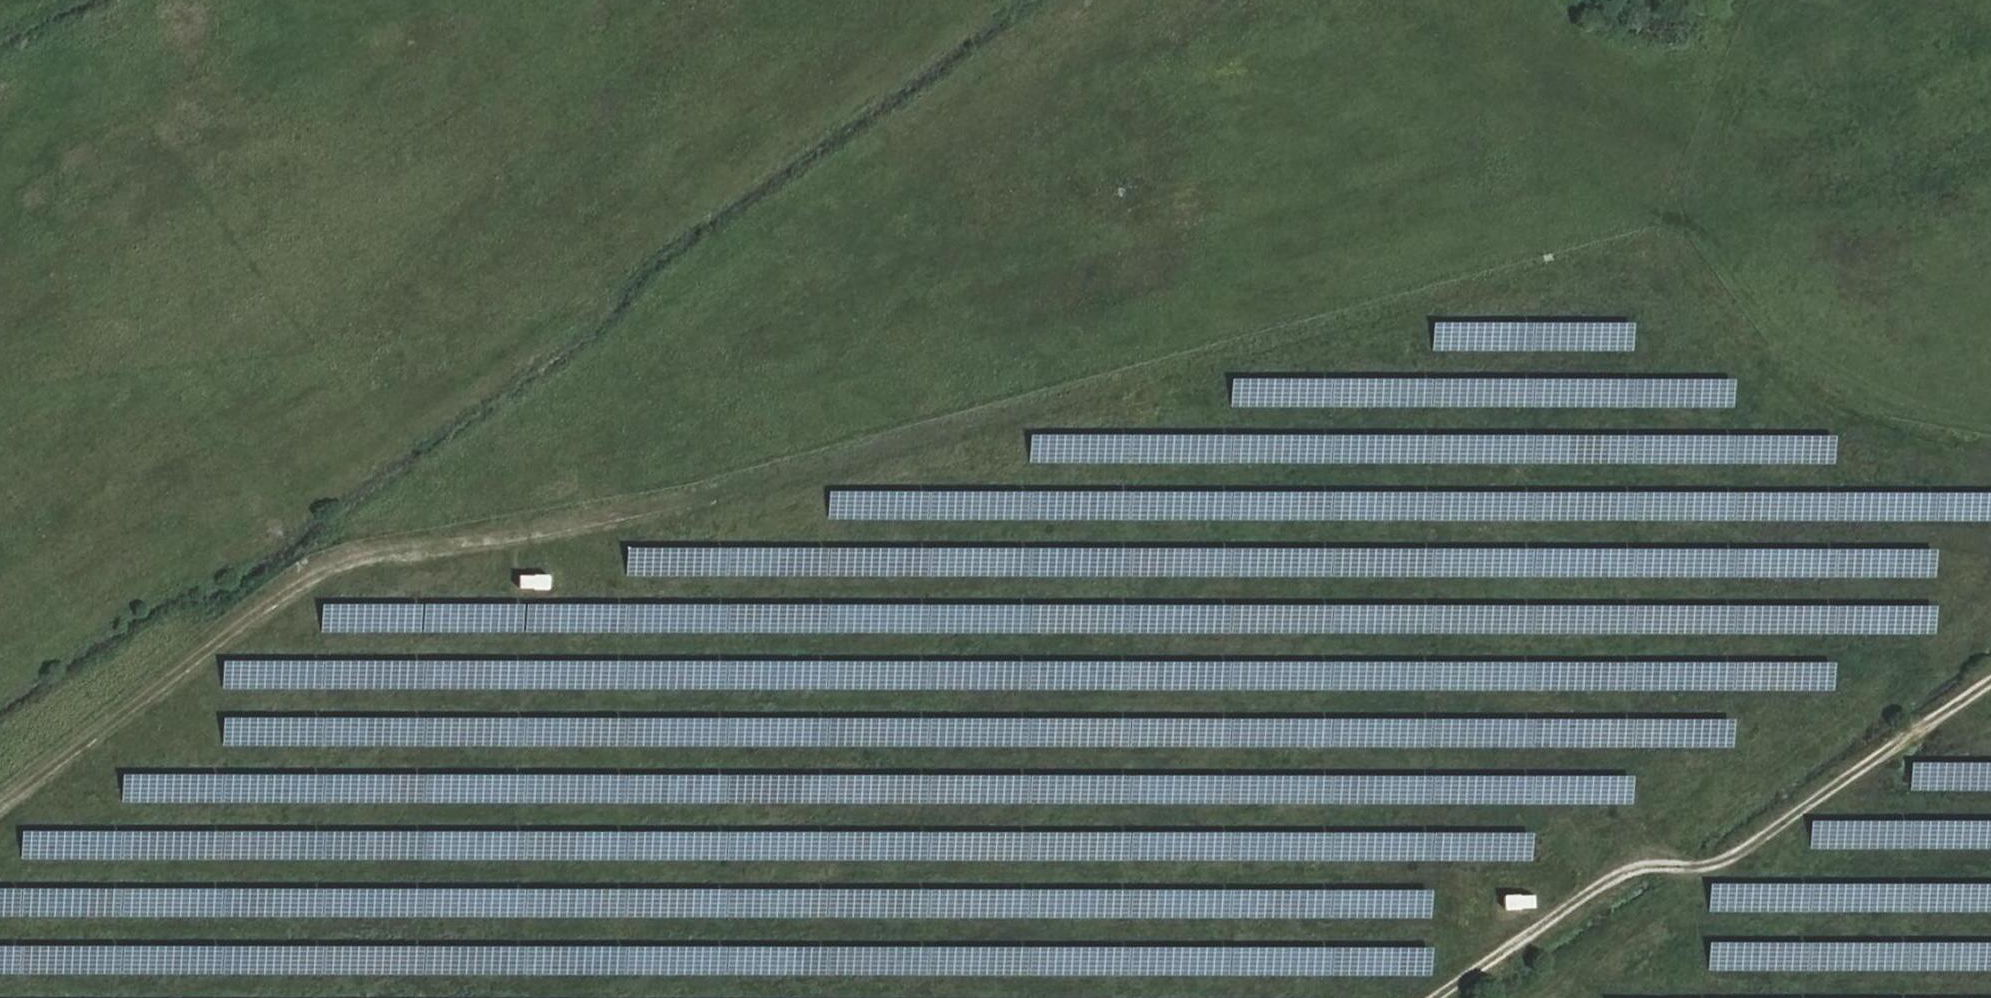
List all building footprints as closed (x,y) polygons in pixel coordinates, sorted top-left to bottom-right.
[(1337,378),(1230,376),(1230,403),(1336,406),(1337,378)] [(925,518),(926,490),(827,488),(826,517),(925,518)] [(1830,519),(1990,522),(1990,491),(1831,488),(1830,519)] [(1935,549),(1828,546),(1827,575),(1934,577),(1935,549)] [(1825,602),(1825,632),(1934,634),(1935,604),(1825,602)] [(1823,660),(1822,689),(1833,689),(1834,660),(1823,660)] [(1909,760),(1909,788),(1990,789),(1990,777),(1975,776),(1975,761),(1909,760)] [(1948,812),(1947,841),(1990,842),(1990,812),(1948,812)] [(1845,844),(1845,819),(1809,819),(1809,844),(1845,844)] [(1809,960),(1990,963),(1990,941),(1809,938),(1809,960)] [(1791,943),(1749,940),(1748,953),(1755,954),(1754,966),(1789,969),(1791,943)] [(1428,973),(1428,947),(1392,947),(1392,972),(1428,973)]
